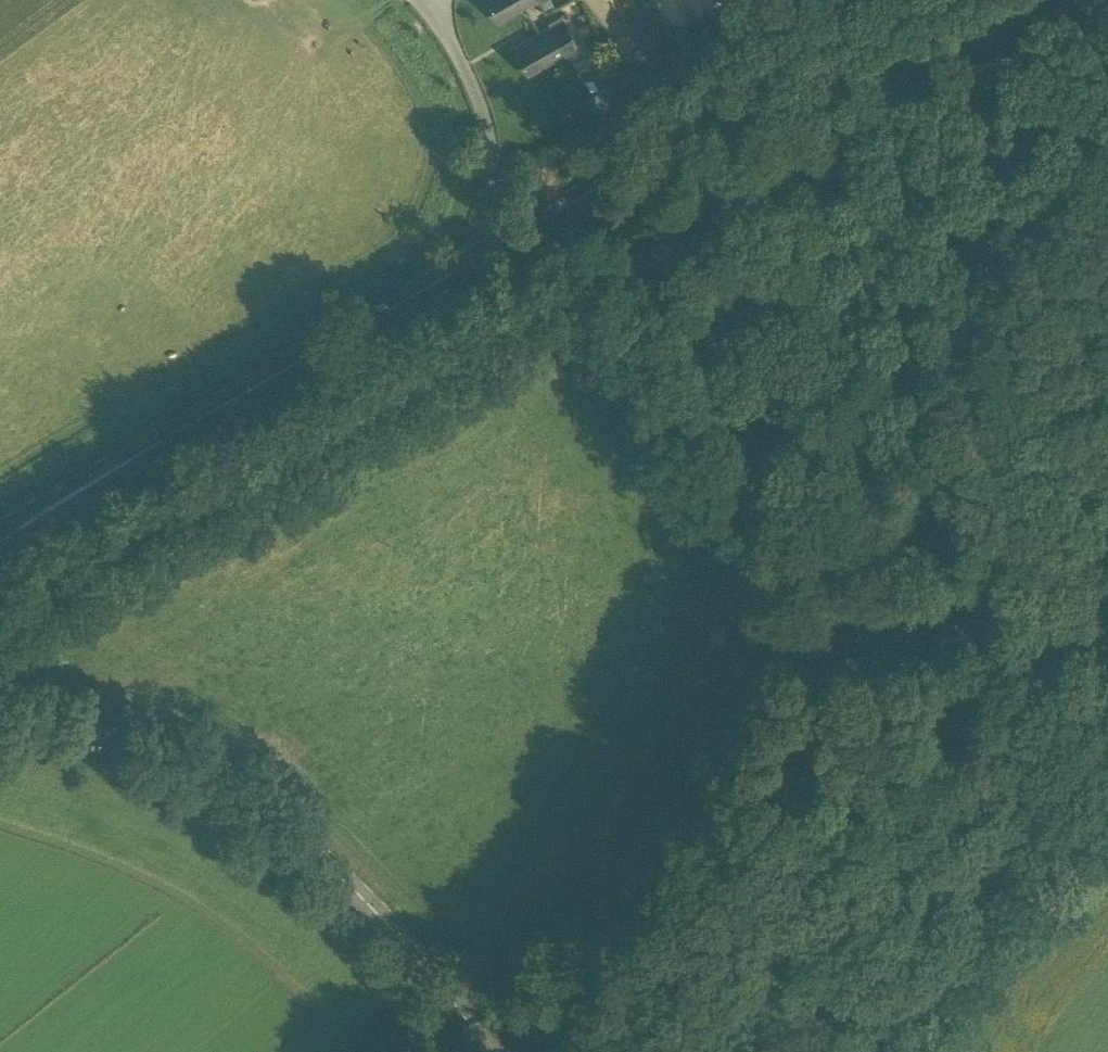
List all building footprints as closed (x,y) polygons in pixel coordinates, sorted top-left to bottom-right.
[(498,20),(534,0),(486,0),(498,20)] [(550,26),(513,47),(528,74),(577,46),(560,16),(548,23),(550,26)] [(585,97),(607,87),(590,50),(568,60),(585,97)] [(622,82),(591,98),(599,113),(630,96),(622,82)]
